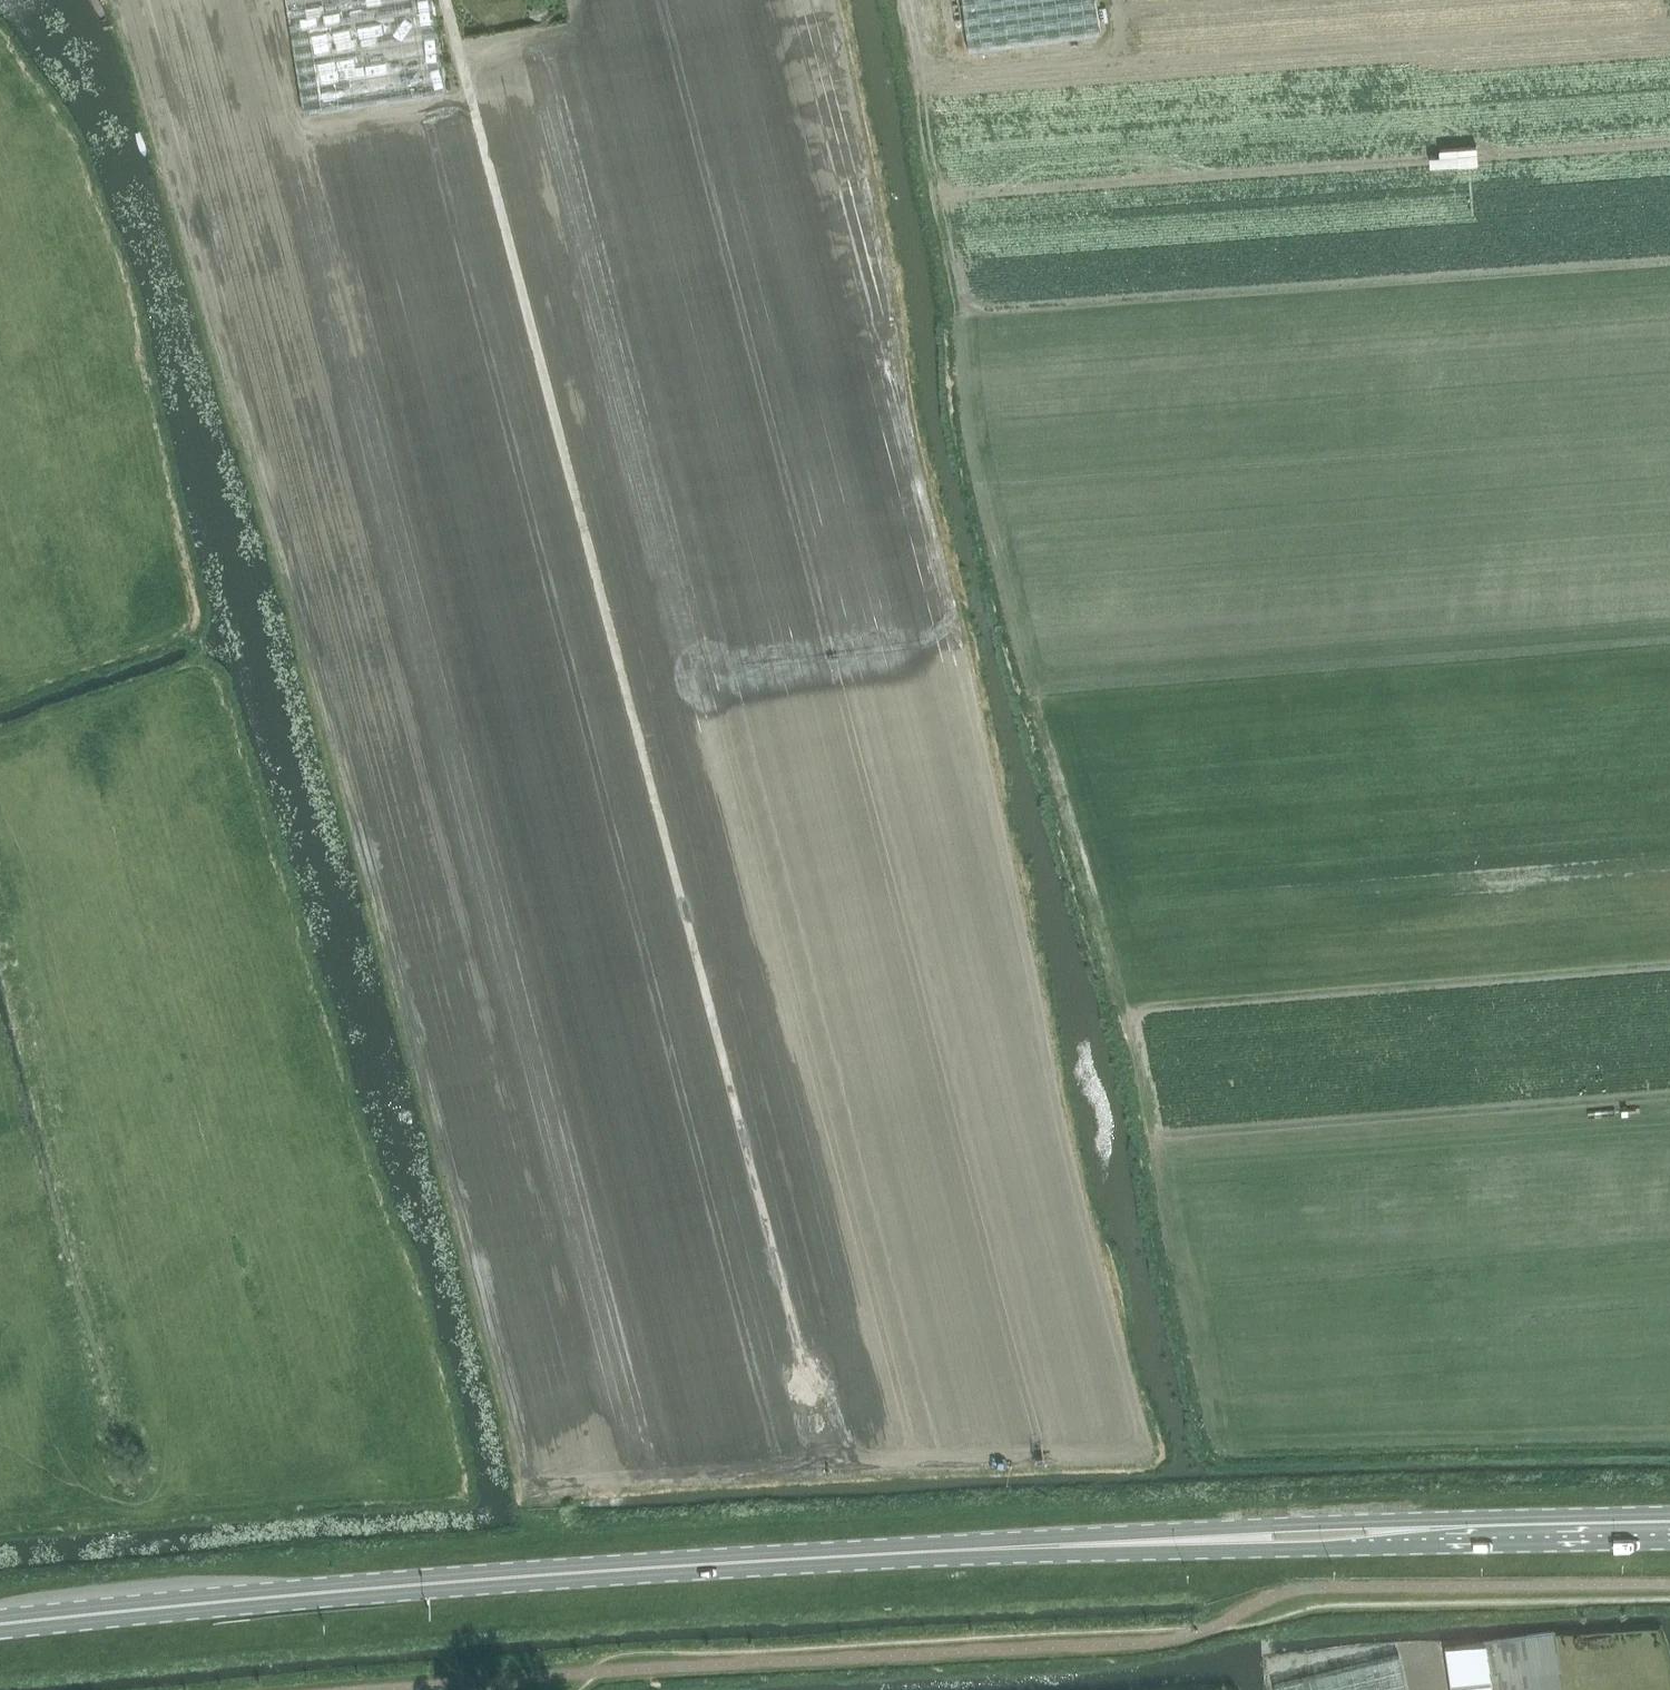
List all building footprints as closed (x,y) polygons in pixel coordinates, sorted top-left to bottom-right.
[(303,114),(445,94),(432,0),(286,0),(303,114)] [(968,51),(1100,33),(1096,0),(962,0),(968,51)] [(1554,1633),(1484,1642),(1490,1682),(1560,1671),(1554,1633)] [(1490,1682),(1484,1642),(1446,1647),(1453,1689),(1491,1689),(1490,1682)] [(1276,1689),(1408,1689),(1399,1654),(1275,1685),(1276,1689)] [(1490,1682),(1491,1689),(1563,1689),(1560,1671),(1490,1682)]
